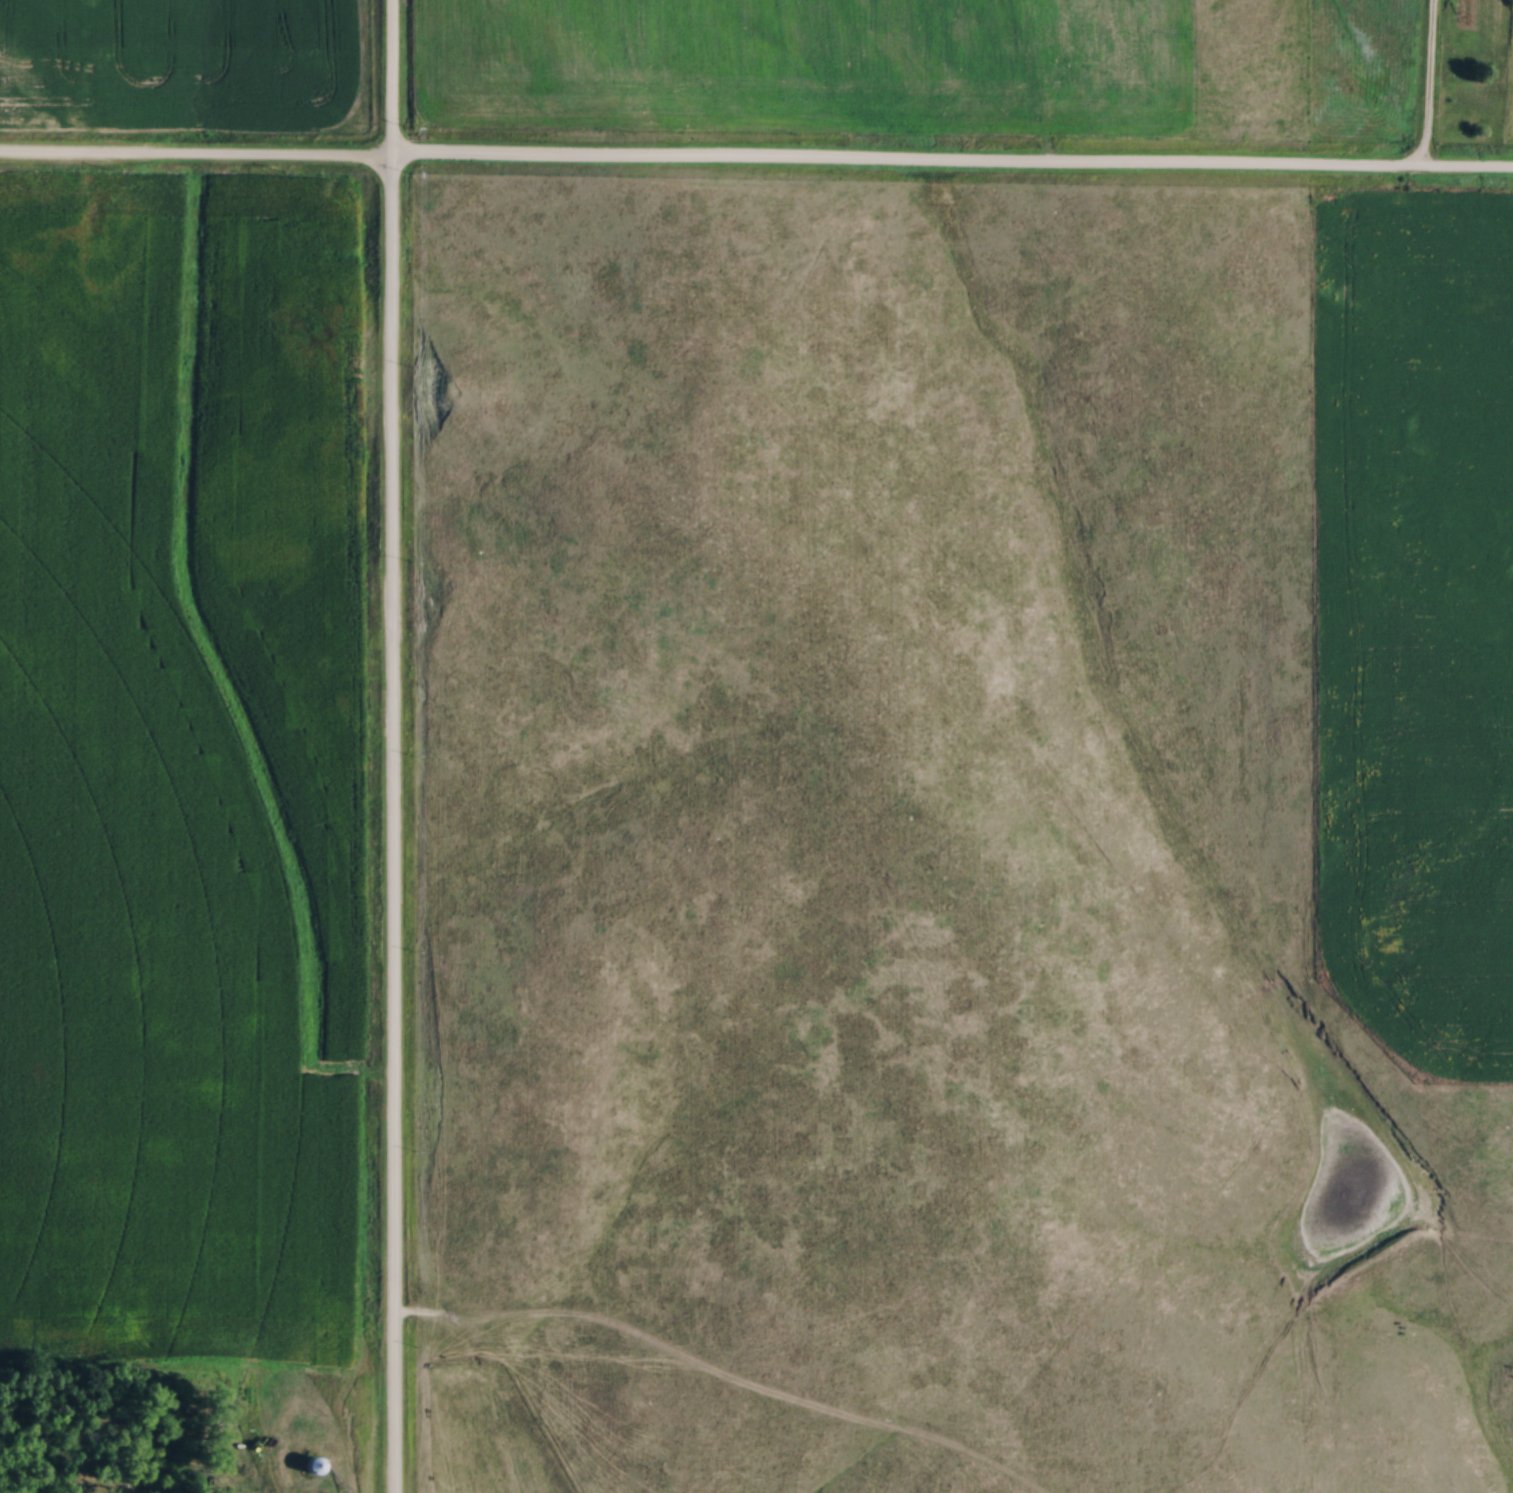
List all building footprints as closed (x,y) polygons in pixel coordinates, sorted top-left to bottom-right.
[(302,1466),(311,1476),(322,1467),(312,1456),(302,1466)]
